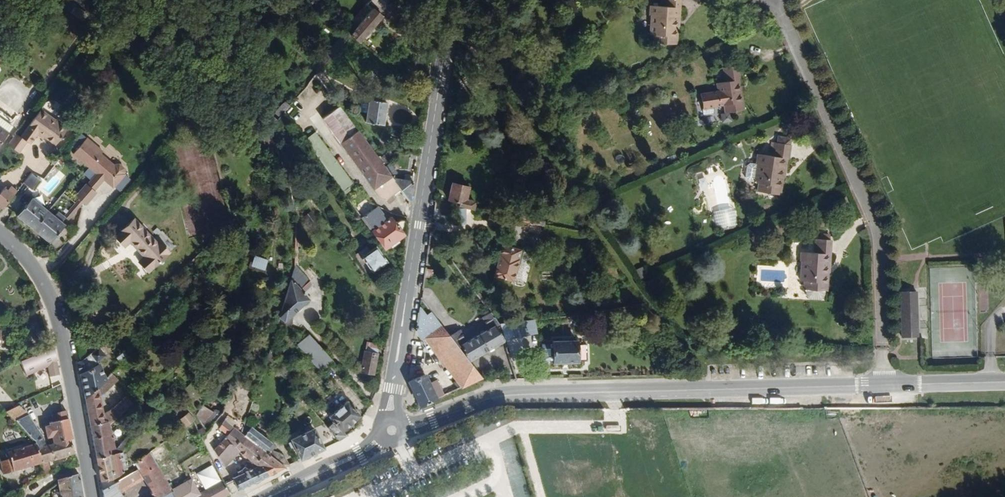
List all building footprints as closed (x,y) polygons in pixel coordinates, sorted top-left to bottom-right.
[(384,11),(390,15),(399,2),(396,0),(379,0),(375,5),(364,17),(360,22),(353,29),(355,30),(363,37),(384,11)] [(681,20),(684,20),(685,0),(669,0),(668,4),(657,4),(657,12),(652,12),(650,34),(654,35),(654,43),(682,45),(682,25),(681,25),(681,20)] [(65,9),(78,17),(83,10),(70,2),(65,9)] [(364,17),(357,12),(348,22),(351,24),(356,18),(360,22),(364,17)] [(340,47),(355,30),(353,29),(348,25),(334,42),(340,47)] [(325,66),(340,47),(334,42),(319,61),(325,66)] [(739,112),(737,66),(723,66),(723,80),(716,80),(716,90),(698,90),(698,105),(705,110),(708,109),(711,106),(721,105),(721,113),(739,112)] [(385,119),(386,96),(360,95),(359,109),(365,109),(365,118),(385,119)] [(378,153),(342,99),(324,111),(378,193),(384,195),(400,185),(394,176),(386,166),(384,162),(378,153)] [(19,153),(28,142),(30,144),(39,133),(56,145),(58,143),(69,129),(66,128),(66,125),(59,119),(56,119),(42,109),(21,136),(16,133),(8,144),(19,153)] [(279,128),(289,117),(283,110),(274,119),(279,128)] [(16,125),(0,114),(0,147),(16,125)] [(351,171),(314,119),(304,126),(342,181),(348,177),(344,173),(351,171)] [(780,196),(783,173),(785,173),(787,158),(791,158),(793,143),(790,143),(791,137),(777,135),(777,141),(775,141),(773,156),(761,154),(759,164),(748,163),(746,179),(757,180),(756,184),(761,185),(760,193),(780,196)] [(112,184),(122,172),(123,170),(122,169),(123,165),(119,161),(115,162),(115,163),(103,154),(104,152),(91,140),(78,157),(98,172),(92,180),(94,181),(90,185),(88,183),(82,191),(91,197),(97,191),(95,189),(101,182),(101,180),(103,177),(112,184)] [(384,162),(397,149),(390,140),(378,153),(384,162)] [(400,170),(392,160),(386,166),(394,176),(400,170)] [(37,183),(43,175),(40,173),(35,180),(37,183)] [(43,187),(49,179),(43,175),(37,183),(43,187)] [(122,192),(133,179),(128,175),(118,188),(122,192)] [(408,199),(411,177),(394,176),(400,185),(408,199)] [(466,195),(467,181),(451,177),(448,195),(457,197),(457,202),(471,205),(472,197),(466,195)] [(15,196),(4,188),(0,193),(0,206),(4,209),(15,196)] [(86,203),(91,197),(82,191),(78,196),(81,198),(84,201),(86,203)] [(36,229),(51,211),(44,206),(46,204),(42,201),(40,203),(34,198),(19,215),(36,229)] [(76,211),(84,201),(81,198),(73,208),(76,211)] [(403,229),(404,215),(392,212),(388,215),(387,210),(385,208),(379,212),(371,198),(358,205),(383,243),(403,229)] [(69,220),(76,211),(73,208),(66,217),(67,218),(69,220)] [(52,243),(66,226),(64,223),(67,218),(66,217),(60,212),(56,217),(51,211),(36,229),(52,243)] [(827,227),(828,212),(816,211),(815,226),(827,227)] [(539,223),(540,215),(523,212),(523,219),(539,223)] [(814,231),(814,215),(803,215),(803,230),(814,231)] [(161,240),(136,216),(117,235),(127,245),(132,239),(148,255),(157,264),(172,247),(163,238),(161,240)] [(829,288),(829,269),(827,267),(826,263),(830,263),(831,234),(817,234),(817,247),(806,247),(805,255),(802,255),(802,276),(806,276),(805,295),(825,296),(824,287),(829,288)] [(386,256),(377,241),(356,256),(364,270),(386,256)] [(506,279),(517,248),(497,242),(487,273),(506,279)] [(272,263),(274,255),(259,252),(258,260),(272,263)] [(157,264),(148,255),(142,260),(151,269),(157,264)] [(306,295),(298,284),(308,276),(301,266),(301,260),(293,260),(291,285),(279,319),(306,295)] [(646,265),(638,271),(643,278),(651,272),(646,265)] [(543,271),(543,280),(556,280),(556,271),(543,271)] [(655,291),(651,282),(645,285),(649,294),(655,291)] [(909,334),(907,291),(890,292),(892,335),(909,334)] [(437,317),(426,303),(418,311),(415,327),(417,331),(437,317)] [(497,340),(487,323),(479,311),(473,315),(481,326),(461,339),(453,329),(448,331),(467,357),(497,340)] [(467,357),(448,331),(437,317),(417,331),(425,341),(428,339),(461,384),(480,374),(467,357)] [(515,334),(511,320),(487,323),(497,340),(515,334)] [(118,338),(113,333),(107,339),(109,341),(112,339),(113,340),(115,340),(118,338)] [(580,354),(577,334),(554,337),(556,357),(580,354)] [(335,363),(313,337),(302,347),(324,374),(335,363)] [(700,348),(700,338),(689,338),(690,348),(700,348)] [(109,378),(106,357),(115,348),(112,346),(109,347),(104,342),(82,360),(89,396),(109,378)] [(373,374),(376,347),(363,345),(360,373),(373,374)] [(125,362),(132,356),(126,351),(120,357),(125,362)] [(518,374),(506,355),(499,359),(508,374),(518,374)] [(107,420),(104,396),(122,380),(115,372),(109,378),(89,396),(93,423),(107,420)] [(438,396),(430,383),(424,374),(408,382),(422,403),(438,396)] [(446,392),(438,379),(430,383),(438,396),(446,392)] [(125,412),(138,400),(131,393),(119,404),(125,412)] [(345,428),(362,414),(349,401),(325,421),(340,440),(349,433),(345,428)] [(20,419),(32,412),(24,402),(11,409),(20,419)] [(220,411),(222,407),(214,404),(203,417),(207,425),(211,421),(220,411)] [(74,436),(69,407),(55,410),(55,413),(51,413),(55,439),(71,437),(74,436)] [(47,433),(32,412),(20,419),(42,432),(43,437),(44,442),(48,441),(47,433)] [(197,419),(193,412),(183,417),(187,425),(197,419)] [(238,425),(240,419),(232,414),(229,418),(238,425)] [(231,460),(243,448),(236,442),(246,431),(242,428),(238,425),(229,418),(227,416),(222,423),(230,430),(215,447),(231,460)] [(270,432),(250,416),(242,428),(246,431),(270,450),(288,465),(294,462),(276,447),(265,440),(270,432)] [(118,450),(114,419),(107,420),(93,423),(98,456),(118,450)] [(310,454),(330,444),(320,425),(301,435),(303,439),(298,441),(300,446),(305,445),(310,454)] [(130,443),(138,435),(134,430),(127,436),(130,443)] [(270,450),(246,431),(236,442),(243,448),(255,458),(257,459),(270,450)] [(47,457),(44,442),(43,437),(14,444),(14,448),(5,450),(8,466),(47,457)] [(77,452),(71,437),(55,439),(48,441),(44,442),(47,457),(49,469),(56,467),(54,457),(77,452)] [(153,447),(137,457),(141,465),(115,482),(104,488),(106,496),(124,496),(120,490),(147,473),(154,489),(155,492),(171,483),(153,447)] [(122,467),(121,457),(125,456),(124,448),(118,450),(98,456),(102,479),(112,476),(122,467)] [(270,473),(288,465),(270,450),(257,459),(261,462),(259,464),(270,473)] [(259,464),(261,462),(257,459),(255,458),(249,463),(253,467),(259,464)] [(242,471),(253,467),(249,463),(240,469),(242,471)] [(241,487),(270,473),(259,464),(253,467),(242,471),(235,475),(241,487)] [(79,471),(59,479),(61,496),(83,496),(79,471)] [(232,491),(225,475),(186,496),(221,496),(232,491)] [(115,482),(112,476),(102,479),(104,488),(115,482)]
